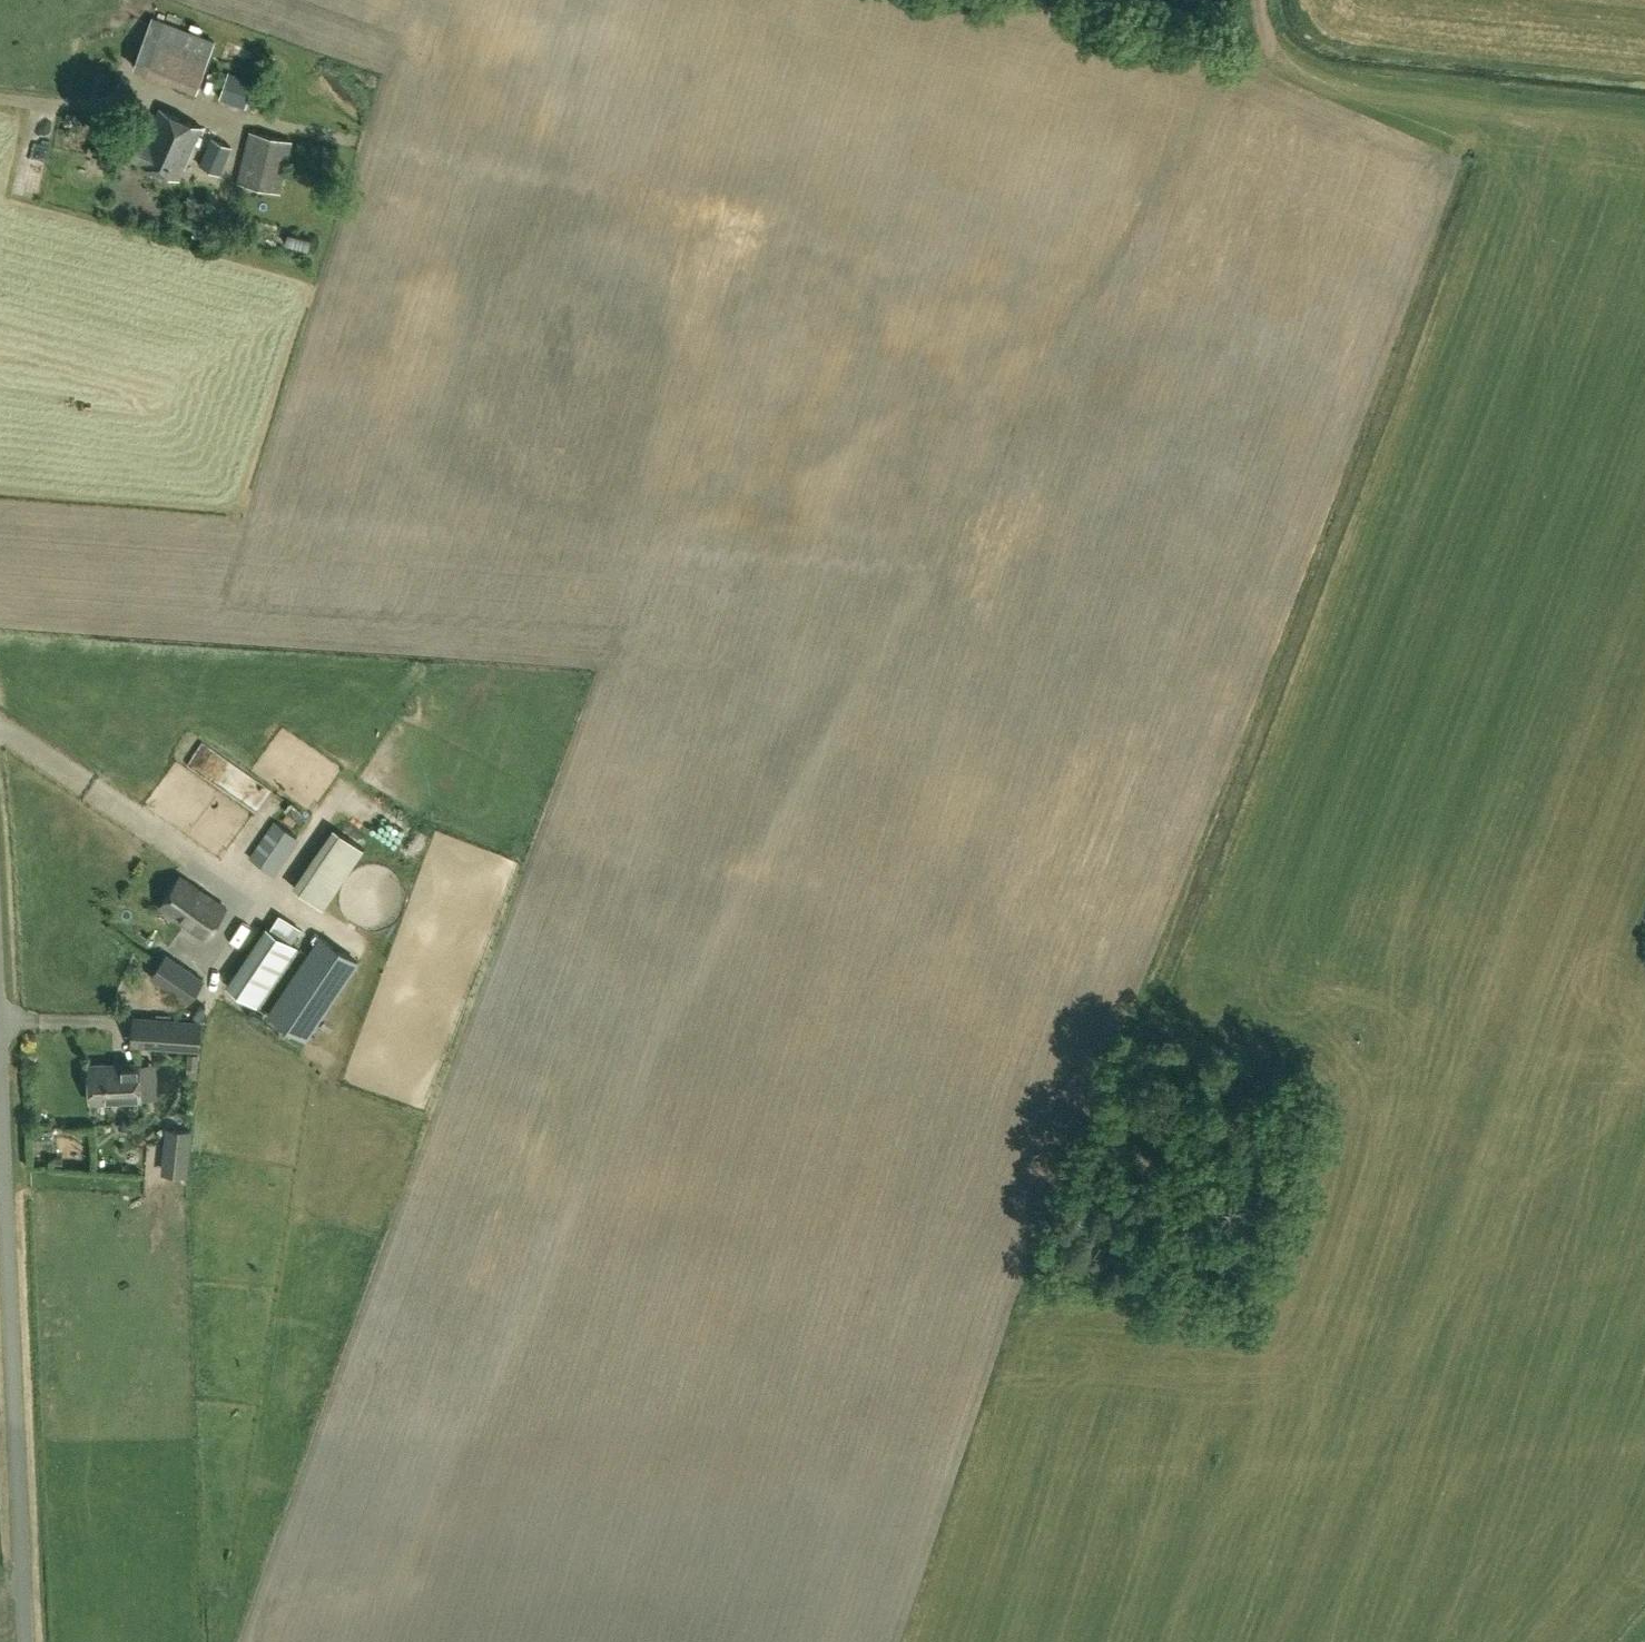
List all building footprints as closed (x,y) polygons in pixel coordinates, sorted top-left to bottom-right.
[(153,16),(145,37),(207,61),(215,39),(153,16)] [(180,178),(203,126),(160,107),(146,139),(128,130),(119,151),(180,178)] [(248,130),(237,181),(281,191),(293,141),(248,130)] [(211,137),(198,164),(220,174),(232,147),(211,137)] [(251,856),(263,865),(273,871),(297,836),(276,820),(251,856)] [(330,905),(370,841),(340,822),(299,886),(330,905)] [(227,906),(181,875),(160,906),(205,938),(227,906)] [(227,985),(306,1038),(357,962),(319,937),(308,954),(291,942),(301,928),(279,914),(270,928),(267,926),(227,985)] [(161,949),(146,971),(158,979),(173,957),(161,949)] [(198,1050),(200,1019),(134,1016),(132,1047),(198,1050)] [(89,1065),(91,1100),(142,1098),(140,1062),(89,1065)] [(164,1064),(149,1065),(150,1098),(166,1097),(164,1064)]
